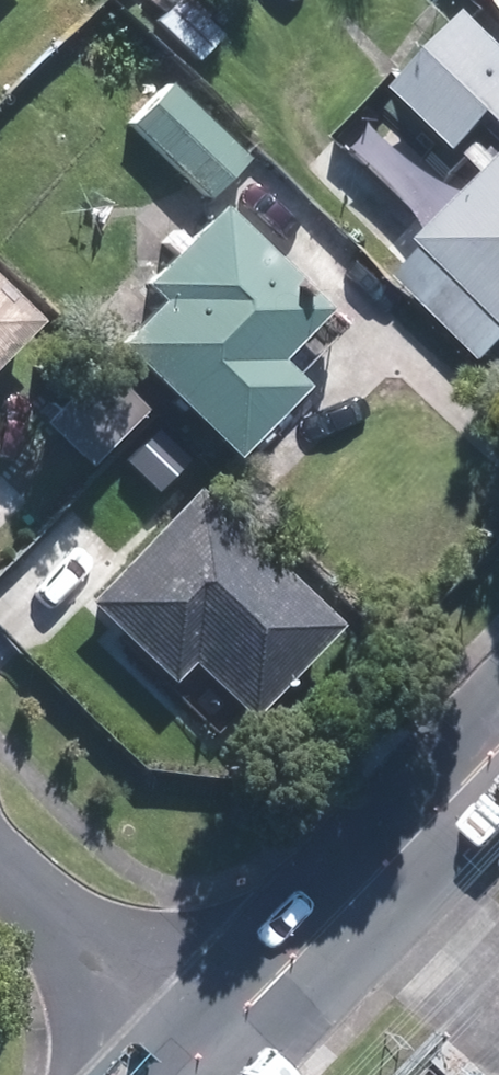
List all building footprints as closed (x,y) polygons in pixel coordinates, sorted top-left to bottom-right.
[(189,60),(213,35),(177,0),(167,0),(147,21),(189,60)] [(498,8),(498,0),(491,0),(498,8)] [(462,10),(386,88),(450,149),(486,113),(498,125),(498,46),(462,10)] [(114,124),(193,201),(238,157),(158,79),(114,124)] [(478,360),(498,338),(498,148),(383,270),(478,360)] [(131,348),(245,460),(313,390),(287,364),(338,313),(230,207),(155,284),(175,303),(131,348)] [(9,323),(0,314),(0,332),(9,323)] [(51,424),(95,467),(151,409),(107,366),(51,424)] [(129,459),(163,491),(194,459),(160,427),(129,459)] [(202,661),(258,716),(348,624),(204,485),(93,599),(180,683),(202,661)]
